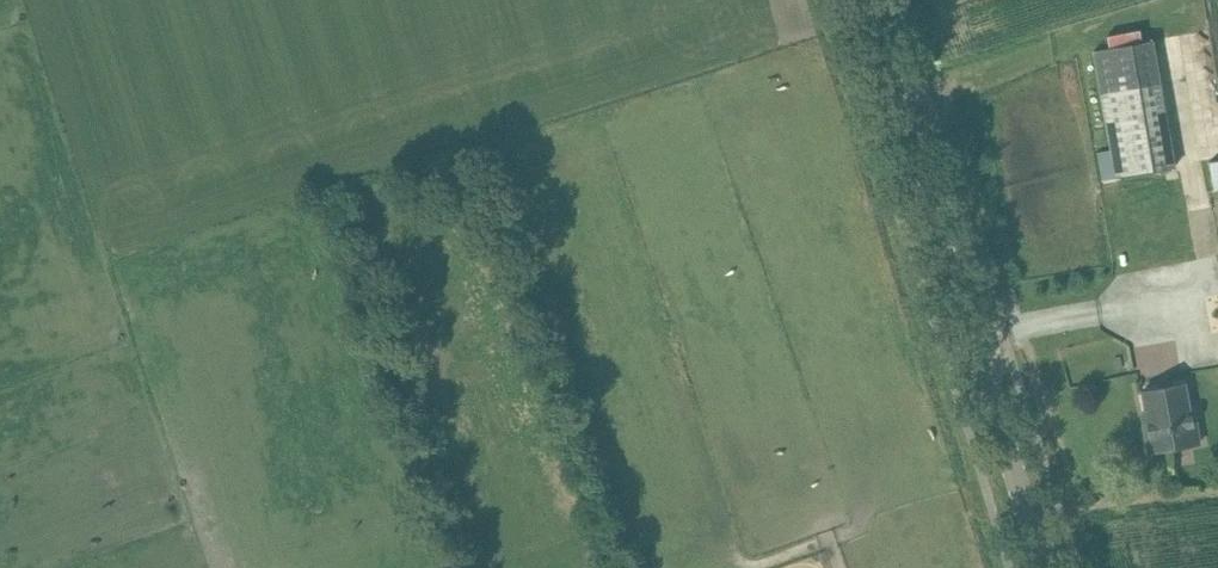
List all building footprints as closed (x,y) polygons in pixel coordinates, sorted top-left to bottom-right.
[(1150,40),(1094,51),(1101,93),(1111,150),(1097,153),(1102,180),(1116,178),(1173,168),(1158,83),(1150,40)] [(1217,240),(1217,144),(1200,146),(1211,221),(1216,220),(1217,232),(1216,240),(1217,240)] [(1189,430),(1196,429),(1193,411),(1189,412),(1184,384),(1142,391),(1149,429),(1145,430),(1149,452),(1192,445),(1189,430)]
